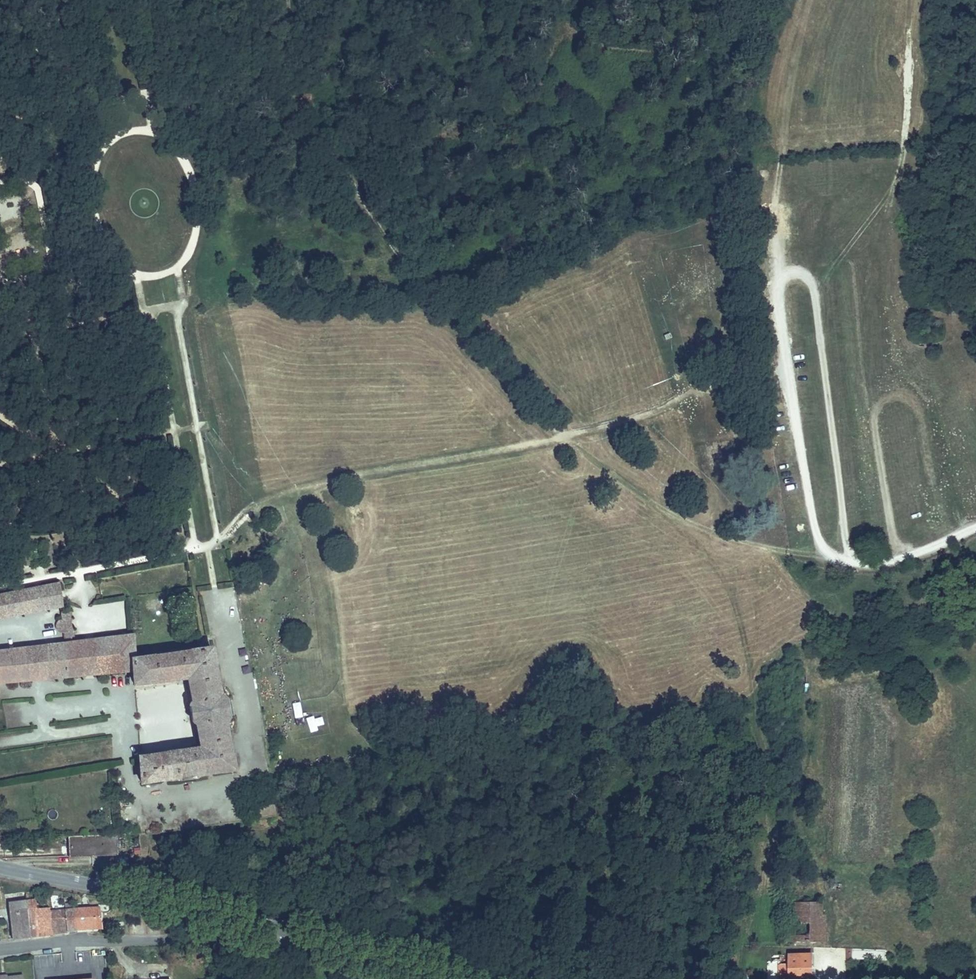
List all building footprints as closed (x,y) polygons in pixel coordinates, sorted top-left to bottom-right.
[(61,606),(58,585),(0,596),(0,617),(61,606)] [(160,609),(159,599),(145,600),(147,611),(160,609)] [(61,613),(61,620),(59,621),(57,622),(56,624),(56,625),(56,628),(56,629),(57,630),(58,631),(59,632),(60,633),(61,633),(63,633),(64,644),(71,643),(71,637),(74,637),(73,631),(72,629),(71,628),(71,626),(71,624),(71,621),(72,618),(71,612),(61,613)] [(64,644),(45,646),(47,679),(85,675),(85,671),(94,670),(95,674),(133,671),(134,685),(154,683),(188,678),(192,703),(191,704),(190,706),(190,707),(190,708),(189,708),(192,721),(193,721),(193,722),(194,723),(195,724),(196,724),(201,749),(167,754),(140,758),(142,783),(154,782),(154,781),(178,778),(178,779),(179,779),(180,780),(180,781),(195,779),(196,777),(197,776),(197,775),(221,772),(233,771),(231,756),(230,756),(224,725),(225,725),(225,724),(227,717),(228,717),(225,701),(224,701),(220,696),(219,695),(213,664),(214,663),(211,649),(191,652),(191,653),(153,658),(153,657),(134,660),(132,636),(71,643),(64,644)] [(32,680),(47,679),(45,646),(31,648),(32,680)] [(32,680),(31,648),(0,652),(0,683),(32,680)] [(114,857),(113,835),(68,839),(71,860),(114,857)] [(26,904),(30,940),(52,936),(50,913),(50,910),(36,911),(35,903),(26,904)] [(8,905),(11,943),(30,940),(26,904),(8,905)] [(792,908),(790,945),(818,946),(819,919),(823,919),(823,907),(796,906),(796,908),(792,908)] [(50,913),(52,936),(78,931),(103,930),(101,910),(50,913)] [(819,919),(818,946),(827,946),(828,919),(823,919),(819,919)] [(784,978),(815,978),(816,959),(795,958),(795,967),(784,967),(784,978)]
